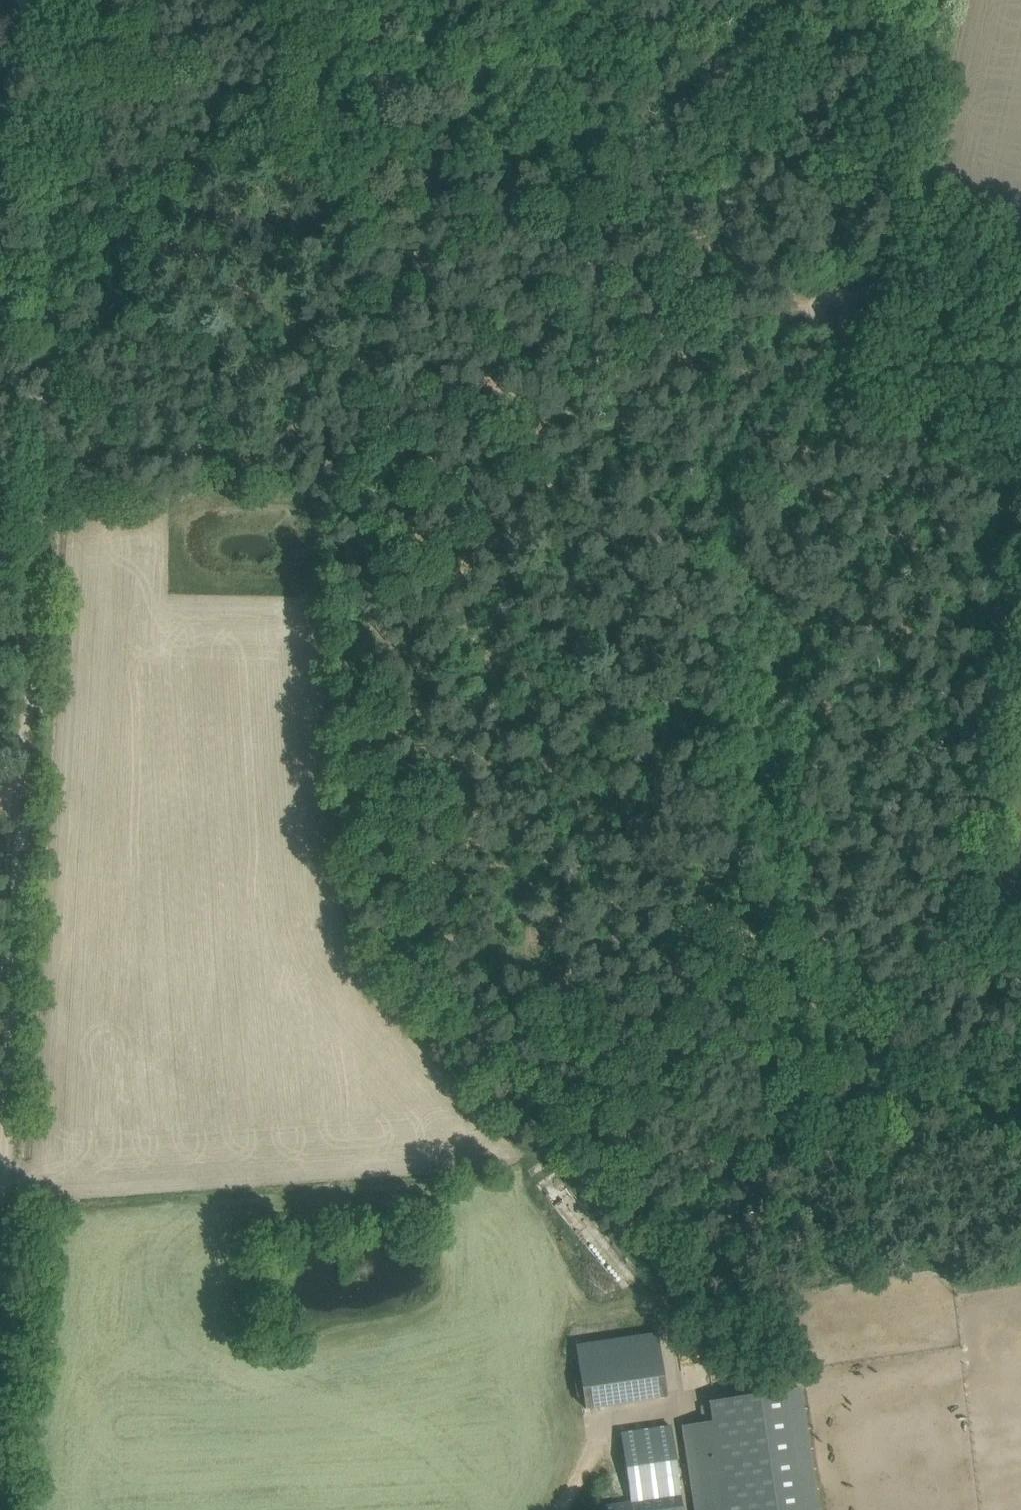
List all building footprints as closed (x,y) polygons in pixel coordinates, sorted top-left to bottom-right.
[(667,1397),(658,1330),(576,1341),(581,1381),(572,1382),(574,1399),(583,1398),(584,1408),(667,1397)] [(799,1388),(708,1401),(712,1422),(682,1427),(694,1509),(817,1509),(799,1388)] [(680,1495),(670,1426),(621,1433),(627,1472),(608,1474),(612,1502),(606,1503),(607,1509),(683,1509),(680,1495)]
